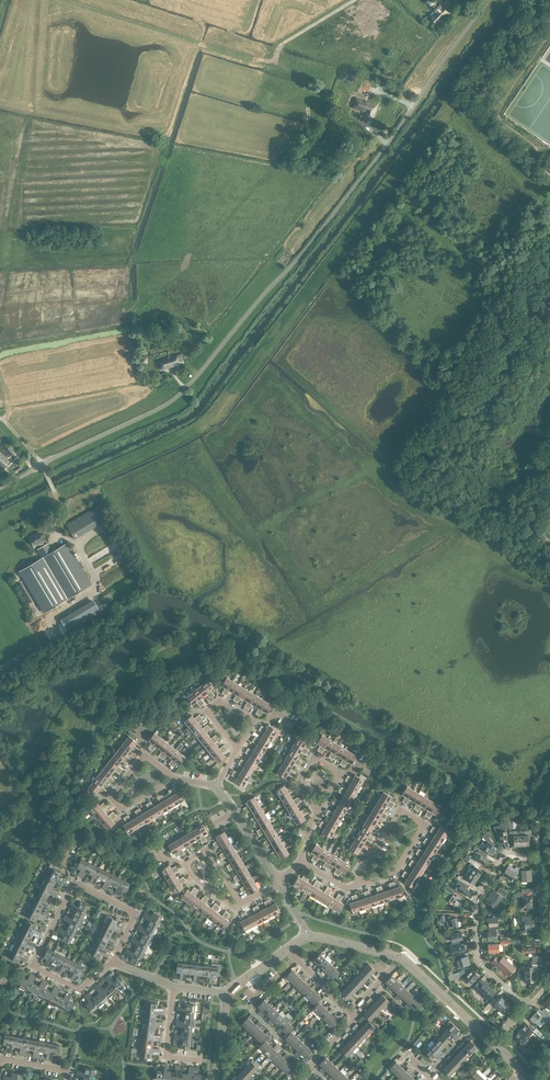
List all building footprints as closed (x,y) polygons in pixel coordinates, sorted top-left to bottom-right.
[(430,5),(431,5),(435,9),(433,11),(435,13),(433,15),(432,16),(430,18),(436,24),(447,12),(444,10),(446,8),(441,3),(438,7),(434,3),(435,3),(434,0),(427,0),(427,1),(430,5)] [(347,89),(352,73),(342,70),(337,86),(347,89)] [(357,93),(369,98),(372,91),(361,87),(360,88),(358,88),(357,92),(358,92),(357,93)] [(372,118),(377,105),(368,102),(356,98),(353,108),(363,111),(363,113),(365,114),(364,116),(372,118)] [(314,134),(309,141),(306,145),(315,151),(323,140),(314,134)] [(327,141),(315,159),(324,165),(336,147),(327,141)] [(179,363),(183,362),(181,354),(159,361),(161,370),(179,364),(179,363)] [(10,448),(7,451),(11,454),(12,456),(13,456),(15,453),(10,448)] [(4,467),(10,461),(7,458),(11,454),(7,451),(6,450),(3,454),(1,452),(1,453),(0,452),(0,463),(4,467)] [(71,522),(66,524),(75,539),(79,536),(71,522)] [(38,544),(41,547),(45,545),(43,541),(38,532),(29,538),(34,546),(38,544)] [(36,562),(19,572),(43,612),(43,613),(68,598),(91,584),(67,543),(52,552),(47,543),(45,545),(41,547),(37,549),(43,558),(36,562)] [(225,687),(223,691),(222,692),(224,694),(232,681),(227,678),(227,677),(226,677),(222,685),(225,687)] [(202,684),(212,696),(214,695),(210,690),(213,687),(214,687),(208,680),(207,680),(202,684)] [(238,684),(232,681),(224,694),(226,695),(230,690),(233,692),(238,684)] [(202,684),(197,688),(203,696),(206,693),(210,698),(212,696),(202,684)] [(238,684),(233,692),(237,694),(233,699),(235,701),(243,688),(238,684)] [(200,698),(203,696),(197,688),(192,693),(202,705),(204,703),(200,698)] [(249,691),(243,688),(235,701),(238,702),(241,697),(244,699),(249,691)] [(249,691),(244,699),(248,701),(245,706),(247,708),(255,694),(249,691)] [(196,701),(198,704),(200,706),(202,705),(192,693),(187,697),(184,700),(189,705),(192,703),(193,704),(196,701)] [(252,704),(256,706),(261,698),(255,694),(247,708),(249,709),(252,704)] [(266,701),(261,698),(256,706),(259,708),(256,713),(258,715),(266,701)] [(272,705),(266,701),(258,715),(260,716),(264,710),(267,712),(267,713),(272,705),(272,704),(272,705)] [(185,721),(189,726),(201,716),(199,714),(194,718),(192,715),(184,721),(185,721)] [(193,731),(200,726),(198,722),(203,718),(201,716),(189,726),(193,731)] [(193,731),(197,737),(209,727),(208,725),(203,729),(200,726),(193,731)] [(261,726),(260,728),(273,736),(277,730),(269,725),(267,729),(261,726)] [(197,737),(201,742),(209,736),(206,733),(211,729),(209,727),(197,737)] [(270,741),(273,736),(260,728),(259,730),(264,733),(262,737),(270,741)] [(155,733),(149,740),(152,742),(148,747),(150,749),(160,737),(155,733)] [(201,742),(206,747),(218,737),(216,735),(211,739),(209,736),(201,742)] [(322,735),(321,736),(317,743),(321,745),(317,750),(320,752),(328,738),(322,735)] [(129,736),(125,741),(137,751),(138,749),(134,745),(136,742),(129,736)] [(160,737),(150,749),(152,751),(156,746),(159,748),(165,741),(160,737)] [(210,752),(217,746),(214,743),(219,739),(218,737),(206,747),(210,752)] [(267,747),(270,741),(262,737),(260,740),(255,737),(253,739),(267,747)] [(297,738),(294,744),(307,752),(309,750),(304,746),(305,743),(306,743),(305,743),(302,741),(301,740),(300,739),(298,738),(297,738)] [(333,742),(328,738),(320,752),(322,753),(325,748),(329,750),(333,742)] [(263,753),(267,747),(253,739),(252,741),(257,744),(255,748),(263,753)] [(121,746),(128,752),(131,749),(135,753),(137,751),(125,741),(121,746)] [(170,745),(165,741),(159,748),(163,750),(159,755),(161,757),(170,745)] [(331,758),(339,745),(333,742),(329,750),(332,752),(329,757),(331,758)] [(294,744),(291,750),(299,755),(301,751),(306,754),(307,752),(294,744)] [(170,745),(161,757),(163,759),(167,754),(170,756),(175,749),(170,745)] [(210,752),(214,757),(226,747),(224,745),(219,749),(217,746),(210,752)] [(345,749),(339,745),(331,758),(333,760),(337,754),(340,756),(345,749)] [(121,746),(117,751),(129,761),(131,759),(126,755),(128,752),(121,746)] [(228,749),(226,747),(214,757),(218,762),(225,756),(223,753),(228,749)] [(248,748),(247,750),(260,758),(263,753),(255,748),(253,751),(248,748)] [(181,753),(175,749),(170,756),(173,759),(169,764),(171,765),(181,753)] [(340,764),(342,765),(350,752),(345,749),(340,756),(343,758),(340,764)] [(256,764),(260,758),(247,750),(245,753),(251,756),(249,759),(256,764)] [(291,750),(287,755),(301,763),(302,761),(297,758),(299,755),(291,750)] [(113,757),(120,762),(122,759),(127,763),(129,761),(117,751),(113,757)] [(356,755),(350,752),(342,765),(344,767),(348,761),(351,763),(356,755)] [(181,753),(171,765),(173,767),(177,762),(180,765),(186,757),(181,753)] [(287,755),(284,761),(292,766),(294,763),(299,766),(301,763),(287,755)] [(113,757),(109,762),(121,771),(123,769),(118,765),(120,762),(113,757)] [(253,770),(256,764),(249,759),(247,763),(241,759),(240,762),(253,770)] [(284,761),(280,767),(294,775),(295,772),(290,769),(292,766),(284,761)] [(105,767),(112,772),(114,769),(119,773),(121,771),(109,762),(105,767)] [(250,775),(253,770),(240,762),(239,764),(244,767),(242,771),(250,775)] [(105,767),(101,772),(113,782),(114,780),(109,776),(112,772),(105,767)] [(277,772),(281,775),(285,777),(287,774),(292,777),(294,775),(280,767),(277,772)] [(246,781),(250,775),(242,771),(240,774),(234,771),(233,773),(246,781)] [(97,777),(104,783),(106,780),(111,784),(113,782),(101,772),(97,777)] [(243,786),(246,781),(233,773),(232,775),(237,779),(235,782),(238,784),(243,787),(243,786)] [(364,780),(363,779),(359,777),(358,777),(356,775),(354,779),(348,775),(347,778),(360,786),(363,780),(364,780)] [(105,792),(106,790),(102,786),(104,783),(97,777),(92,783),(105,792)] [(357,791),(360,786),(347,778),(345,780),(351,783),(349,787),(357,791)] [(103,794),(105,792),(92,783),(88,788),(96,794),(96,793),(98,790),(103,794)] [(280,796),(293,788),(291,786),(286,789),(284,785),(276,790),(280,796)] [(405,803),(413,790),(407,786),(402,794),(406,796),(403,802),(405,803)] [(340,789),(354,797),(357,791),(349,787),(347,790),(341,787),(340,789)] [(179,802),(185,798),(180,791),(177,793),(173,788),(171,789),(179,802)] [(280,796),(283,801),(291,796),(289,793),(294,790),(293,788),(280,796)] [(173,806),(179,802),(171,789),(169,791),(172,796),(169,798),(173,806)] [(342,798),(350,803),(354,797),(340,789),(339,791),(344,795),(342,798)] [(418,793),(413,790),(405,803),(407,804),(410,799),(414,801),(418,793)] [(383,792),(380,798),(393,806),(394,804),(389,800),(390,799),(391,797),(383,792)] [(414,808),(416,810),(424,796),(418,793),(414,801),(417,803),(414,808)] [(168,809),(173,806),(169,798),(165,800),(162,795),(160,796),(168,809)] [(162,812),(168,809),(160,796),(158,797),(161,803),(157,805),(162,812)] [(283,801),(287,807),(300,799),(299,797),(293,800),(291,796),(283,801)] [(430,800),(424,796),(416,810),(418,811),(422,806),(425,808),(430,800)] [(254,797),(246,801),(249,805),(243,808),(245,810),(258,802),(255,797),(254,797)] [(334,801),(347,808),(350,803),(342,798),(340,802),(335,798),(334,801)] [(380,798),(376,804),(384,808),(386,805),(392,808),(393,806),(380,798)] [(301,801),(300,799),(287,807),(290,813),(298,808),(296,805),(301,801)] [(427,816),(435,803),(430,800),(425,808),(428,810),(425,815),(427,816)] [(157,816),(162,812),(157,805),(154,807),(151,801),(149,803),(157,816)] [(336,809),(344,814),(347,808),(334,801),(332,803),(338,806),(336,809)] [(90,809),(94,814),(106,804),(104,802),(100,806),(97,803),(90,809)] [(258,802),(245,810),(246,813),(251,809),(254,813),(261,808),(258,802)] [(151,819),(157,816),(149,803),(146,804),(150,810),(146,812),(151,819)] [(441,806),(435,803),(427,816),(430,818),(433,812),(436,815),(441,807),(441,806)] [(99,819),(106,813),(103,810),(108,806),(106,804),(94,814),(99,819)] [(384,808),(376,804),(373,809),(386,817),(388,815),(382,812),(384,808)] [(145,823),(151,819),(146,812),(143,814),(139,808),(137,810),(145,823)] [(261,808),(254,813),(256,816),(250,820),(251,822),(265,814),(261,808)] [(290,813),(293,818),(307,810),(305,808),(300,811),(298,808),(290,813)] [(327,812),(340,820),(344,814),(336,809),(334,813),(328,810),(327,812)] [(373,809),(370,815),(378,820),(380,816),(385,819),(386,817),(373,809)] [(140,826),(145,823),(137,810),(135,811),(138,816),(135,818),(140,826)] [(295,825),(305,819),(302,816),(308,813),(307,810),(293,818),(297,824),(295,825)] [(103,824),(115,814),(113,812),(108,816),(106,813),(99,819),(103,824)] [(331,817),(329,821),(337,826),(340,820),(327,812),(326,814),(331,817)] [(116,816),(115,814),(103,824),(107,829),(108,829),(115,823),(114,823),(112,820),(116,816)] [(265,814),(251,822),(253,824),(258,821),(260,824),(268,819),(265,814)] [(140,826),(135,818),(132,820),(128,815),(126,816),(134,830),(140,826)] [(370,815),(366,820),(379,828),(381,826),(375,823),(378,820),(370,815)] [(128,833),(134,830),(126,816),(124,818),(127,823),(124,825),(123,825),(128,833)] [(271,825),(268,819),(260,824),(262,827),(257,831),(258,833),(271,825)] [(502,825),(494,827),(495,832),(497,832),(497,836),(499,836),(499,842),(507,842),(506,839),(507,839),(507,838),(506,838),(506,829),(506,828),(509,828),(509,820),(504,819),(505,826),(503,826),(502,825)] [(379,828),(366,820),(363,826),(371,831),(373,827),(378,831),(379,828)] [(334,831),(337,826),(329,821),(327,824),(322,821),(320,823),(334,831)] [(330,837),(334,831),(320,823),(319,826),(325,829),(323,832),(330,837)] [(203,825),(197,828),(205,841),(207,840),(204,834),(207,832),(203,825)] [(271,825),(258,833),(260,835),(265,832),(267,835),(275,831),(271,825)] [(363,826),(359,832),(373,840),(374,837),(369,834),(371,831),(363,826)] [(433,827),(432,829),(444,837),(448,832),(440,826),(438,830),(433,827)] [(191,831),(196,839),(199,837),(203,843),(205,841),(197,828),(191,831)] [(441,843),(444,837),(432,829),(430,831),(435,834),(433,838),(441,843)] [(490,835),(488,831),(487,831),(485,829),(483,830),(485,833),(482,836),(483,837),(485,836),(487,839),(485,840),(487,842),(486,844),(483,842),(480,846),(483,848),(492,854),(496,848),(493,845),(494,844),(489,838),(491,836),(490,835)] [(513,846),(523,845),(522,840),(519,840),(519,835),(513,835),(513,829),(509,829),(509,831),(510,840),(513,840),(513,846)] [(524,835),(519,835),(519,840),(522,840),(523,845),(529,845),(528,835),(532,835),(531,830),(524,830),(524,835)] [(191,831),(186,835),(194,848),(196,847),(193,841),(196,839),(191,831)] [(278,836),(275,831),(267,835),(269,839),(264,842),(265,844),(278,836)] [(213,843),(215,845),(228,837),(224,832),(216,836),(219,840),(213,843)] [(373,840),(359,832),(356,837),(364,842),(366,839),(371,842),(373,840)] [(180,838),(185,846),(188,844),(191,850),(194,848),(186,835),(180,838)] [(278,836),(265,844),(266,847),(272,843),(274,847),(282,842),(278,836)] [(231,843),(228,837),(215,845),(216,848),(221,844),(223,848),(231,843)] [(356,837),(353,843),(366,851),(367,849),(362,846),(364,842),(356,837)] [(180,838),(174,842),(182,855),(185,854),(181,848),(185,846),(180,838)] [(441,843),(433,838),(431,841),(426,838),(424,840),(437,848),(441,843)] [(434,854),(437,848),(424,840),(423,842),(428,846),(426,849),(434,854)] [(169,845),(173,853),(177,851),(180,856),(182,855),(174,842),(169,845)] [(282,842),(274,847),(276,850),(270,853),(272,856),(285,848),(282,842)] [(234,849),(231,843),(223,848),(225,851),(220,854),(221,857),(234,849)] [(366,851),(353,843),(349,849),(357,853),(359,850),(365,853),(366,851)] [(316,844),(311,852),(315,854),(311,859),(314,861),(322,848),(316,844)] [(486,857),(487,854),(477,847),(475,850),(478,853),(475,858),(485,865),(486,865),(486,866),(488,862),(489,859),(486,857)] [(285,848),(272,856),(273,858),(279,855),(281,858),(289,853),(288,853),(285,848)] [(322,848),(314,861),(316,862),(319,857),(323,859),(327,851),(322,848)] [(228,856),(230,859),(238,854),(234,849),(221,857),(223,859),(228,856)] [(417,851),(430,860),(434,854),(426,849),(424,852),(419,849),(417,851)] [(427,865),(430,860),(417,851),(416,850),(414,852),(421,857),(419,860),(427,865)] [(333,854),(327,851),(323,859),(326,861),(323,866),(325,868),(333,854)] [(241,860),(238,854),(230,859),(232,862),(227,866),(228,868),(241,860)] [(333,854),(325,868),(327,869),(330,863),(334,865),(338,858),(333,854)] [(466,855),(465,859),(468,860),(471,863),(469,866),(469,867),(472,868),(470,872),(478,877),(482,871),(478,868),(474,866),(475,865),(473,864),(475,861),(470,857),(466,855)] [(344,861),(338,858),(334,865),(337,868),(334,873),(336,874),(344,861)] [(77,876),(80,877),(88,862),(85,860),(85,861),(81,859),(82,859),(81,859),(79,864),(77,863),(75,863),(75,864),(75,866),(77,867),(77,868),(77,867),(81,869),(79,873),(77,876)] [(245,866),(241,860),(228,868),(230,870),(235,867),(237,870),(245,866)] [(410,862),(423,870),(427,865),(419,860),(417,863),(412,860),(410,862)] [(345,872),(350,865),(344,861),(336,874),(338,876),(342,870),(345,872)] [(90,874),(94,866),(90,864),(90,863),(88,862),(80,877),(82,878),(84,875),(86,872),(90,874)] [(420,876),(423,870),(410,862),(409,864),(414,868),(412,871),(420,876)] [(46,872),(64,881),(65,879),(62,877),(62,878),(58,876),(60,872),(55,869),(56,866),(50,864),(46,872)] [(165,875),(178,868),(177,865),(171,869),(169,865),(161,870),(165,875)] [(502,875),(511,880),(513,877),(517,878),(518,875),(520,867),(516,866),(513,870),(511,869),(512,867),(509,865),(505,870),(504,871),(502,875)] [(94,866),(90,874),(93,875),(91,879),(89,882),(92,883),(100,868),(97,867),(94,866)] [(248,871),(245,866),(237,870),(239,874),(234,877),(235,879),(248,871)] [(531,880),(531,874),(531,869),(523,870),(523,868),(520,867),(518,875),(521,876),(522,881),(531,880)] [(106,872),(105,872),(102,870),(102,869),(100,868),(92,883),(95,884),(96,881),(98,878),(102,880),(106,872)] [(165,875),(168,881),(176,876),(174,873),(179,870),(178,868),(165,875)] [(251,877),(248,871),(235,879),(236,881),(242,878),(244,882),(251,877)] [(416,882),(420,876),(412,871),(410,875),(405,871),(403,873),(416,882)] [(45,873),(48,874),(47,876),(45,880),(46,880),(54,884),(56,881),(59,882),(59,883),(62,884),(64,881),(46,872),(45,873)] [(102,888),(105,889),(112,874),(109,873),(106,872),(102,880),(105,881),(103,885),(102,888)] [(458,875),(456,878),(459,879),(462,882),(464,879),(465,879),(466,879),(469,881),(474,884),(478,877),(470,872),(467,876),(464,874),(463,876),(461,875),(461,876),(458,875)] [(294,884),(299,888),(307,875),(305,873),(302,878),(298,876),(293,884),(294,885),(294,884)] [(416,882),(403,873),(402,875),(407,879),(406,880),(405,882),(413,887),(416,882)] [(110,884),(114,886),(118,878),(114,876),(114,875),(112,874),(105,889),(107,890),(108,887),(110,884)] [(309,876),(307,875),(299,888),(305,891),(310,883),(306,881),(309,876)] [(168,881),(172,887),(185,879),(183,877),(178,880),(176,876),(168,881)] [(255,883),(251,877),(244,882),(246,885),(240,888),(242,891),(255,883)] [(114,894),(117,895),(124,880),(121,879),(121,880),(118,878),(114,886),(117,888),(115,891),(114,894)] [(183,887),(182,886),(181,884),(186,881),(185,879),(172,887),(175,892),(175,893),(183,888),(183,887)] [(460,884),(457,890),(466,896),(470,890),(467,889),(465,887),(467,885),(462,882),(459,879),(457,882),(460,884)] [(44,883),(42,886),(57,894),(59,891),(56,889),(56,890),(52,888),(54,884),(46,880),(44,884),(44,883)] [(119,896),(120,893),(122,890),(125,892),(126,892),(130,884),(126,882),(126,881),(124,880),(117,895),(119,896)] [(310,895),(318,881),(316,880),(313,885),(310,883),(305,891),(310,895)] [(310,895),(316,898),(321,890),(317,888),(321,883),(318,881),(310,895)] [(402,895),(403,895),(400,886),(396,888),(394,882),(391,883),(396,897),(402,895)] [(255,883),(242,891),(243,893),(248,890),(251,893),(258,888),(255,883)] [(390,899),(396,897),(391,883),(389,883),(391,889),(387,891),(390,899)] [(40,892),(48,897),(50,893),(53,894),(53,895),(56,896),(57,894),(42,886),(41,888),(39,892),(40,892)] [(390,899),(387,891),(383,892),(381,886),(379,887),(384,901),(390,899)] [(190,892),(187,890),(181,897),(182,897),(187,901),(196,889),(194,887),(190,892)] [(316,898),(322,901),(330,888),(328,887),(324,892),(321,890),(316,898)] [(378,894),(375,895),(377,904),(384,901),(379,887),(376,888),(378,894)] [(493,889),(485,901),(495,907),(502,896),(505,897),(508,892),(500,887),(497,892),(493,889)] [(330,888),(322,901),(327,905),(332,897),(329,895),(332,889),(330,888)] [(187,901),(192,905),(198,898),(194,895),(198,890),(196,889),(187,901)] [(371,906),(377,904),(375,895),(371,896),(369,890),(366,891),(371,906)] [(366,898),(362,899),(365,908),(371,906),(366,891),(364,892),(366,898)] [(36,898),(51,906),(53,903),(50,902),(46,900),(48,897),(40,892),(38,896),(37,895),(36,898)] [(523,893),(514,893),(514,897),(521,897),(522,907),(533,907),(532,896),(523,896),(523,893)] [(333,908),(341,895),(339,894),(335,899),(332,897),(327,905),(333,908)] [(359,910),(365,908),(362,899),(358,900),(356,894),(354,895),(359,910)] [(448,900),(454,904),(453,906),(458,909),(462,903),(461,902),(463,899),(456,895),(455,896),(453,894),(448,900)] [(201,900),(198,898),(192,905),(198,909),(207,897),(205,895),(201,900)] [(343,896),(341,895),(333,908),(339,911),(339,912),(344,904),(340,901),(343,896)] [(353,912),(359,910),(354,895),(351,896),(353,902),(349,903),(352,912),(353,912)] [(198,909),(203,913),(208,906),(205,903),(209,898),(207,897),(198,909)] [(35,900),(33,904),(42,909),(44,905),(47,907),(50,908),(51,906),(36,898),(35,900)] [(275,903),(272,905),(269,899),(267,900),(274,914),(280,911),(276,903),(275,903)] [(268,917),(274,914),(267,900),(264,902),(267,907),(264,909),(268,917)] [(72,902),(70,904),(86,912),(87,910),(86,909),(88,905),(80,901),(78,905),(74,903),(75,903),(72,902)] [(31,903),(28,909),(45,918),(46,915),(44,914),(43,914),(40,912),(42,909),(33,904),(31,903)] [(203,913),(208,917),(217,904),(215,903),(211,908),(208,906),(203,913)] [(70,904),(69,907),(72,908),(76,910),(74,914),(82,918),(84,914),(86,912),(70,904)] [(213,921),(219,913),(216,911),(219,906),(217,904),(208,917),(213,921)] [(268,917),(264,909),(260,911),(257,906),(255,907),(262,920),(268,917)] [(257,923),(262,920),(255,907),(253,908),(256,914),(252,915),(257,923)] [(44,920),(45,918),(28,909),(25,915),(28,917),(36,921),(38,917),(41,919),(44,920)] [(145,912),(144,914),(159,922),(160,919),(162,915),(154,911),(152,915),(148,913),(145,912)] [(213,921),(218,925),(228,912),(226,911),(222,916),(219,913),(213,921)] [(230,914),(228,912),(218,925),(224,929),(229,921),(226,919),(230,914)] [(251,927),(257,923),(252,915),(249,917),(246,912),(244,913),(251,927)] [(245,930),(251,927),(244,913),(241,914),(244,920),(241,922),(241,921),(240,922),(242,925),(239,927),(243,934),(246,932),(245,930)] [(490,917),(486,918),(486,922),(488,922),(488,926),(498,925),(497,918),(499,917),(499,919),(502,919),(501,913),(492,914),(489,914),(490,917)] [(65,914),(64,916),(79,924),(81,922),(82,923),(84,919),(82,918),(74,914),(72,917),(68,916),(68,915),(65,914)] [(149,920),(147,924),(155,928),(157,924),(158,924),(159,922),(144,914),(143,917),(146,918),(149,920)] [(439,916),(437,916),(439,923),(441,922),(446,921),(447,926),(448,928),(453,927),(453,928),(459,926),(456,917),(451,919),(450,916),(445,917),(444,914),(439,916)] [(63,919),(64,919),(66,920),(69,922),(68,926),(76,930),(77,926),(78,927),(79,924),(64,916),(63,919)] [(114,919),(109,916),(106,922),(121,930),(123,928),(122,927),(124,924),(120,922),(119,924),(118,925),(116,924),(118,921),(119,918),(115,916),(114,919)] [(531,916),(522,916),(522,924),(525,924),(525,931),(534,931),(534,920),(531,920),(531,916)] [(25,927),(40,935),(42,932),(39,931),(35,929),(37,925),(29,921),(27,925),(26,924),(25,927)] [(106,925),(104,929),(112,933),(114,929),(117,931),(120,933),(121,930),(106,922),(105,925),(106,925)] [(155,928),(147,924),(146,927),(142,925),(139,924),(138,926),(153,934),(154,932),(154,931),(155,928)] [(59,926),(58,929),(73,936),(75,934),(74,934),(76,930),(68,926),(66,930),(62,928),(59,926)] [(143,932),(141,936),(149,940),(151,936),(152,936),(153,934),(138,926),(137,929),(140,930),(143,932)] [(22,933),(23,933),(31,937),(33,934),(36,936),(39,937),(40,935),(25,927),(22,933)] [(496,928),(495,928),(489,928),(489,931),(487,932),(487,939),(497,939),(496,928)] [(58,929),(57,931),(60,933),(63,934),(62,938),(70,943),(73,936),(58,929)] [(101,932),(100,935),(115,943),(117,940),(114,938),(110,936),(112,933),(104,929),(102,933),(101,932)] [(453,934),(452,931),(444,933),(445,936),(450,935),(452,942),(462,939),(460,932),(453,934)] [(36,944),(35,944),(33,943),(29,941),(31,937),(23,933),(21,937),(20,937),(19,939),(34,947),(36,944)] [(115,943),(100,935),(99,937),(100,937),(98,941),(106,945),(108,941),(111,943),(114,945),(115,943)] [(133,936),(132,939),(147,946),(148,944),(148,943),(149,940),(141,936),(139,939),(136,938),(136,937),(133,936)] [(33,949),(34,947),(19,939),(17,938),(13,944),(25,950),(27,946),(30,948),(33,949)] [(147,946),(132,939),(130,941),(133,943),(134,942),(137,944),(135,948),(143,952),(145,949),(146,949),(147,946)] [(528,939),(518,940),(518,944),(521,944),(522,952),(535,951),(535,943),(528,943),(528,939)] [(95,944),(94,947),(109,955),(111,952),(108,950),(104,949),(106,945),(98,941),(96,945),(95,944)] [(456,943),(449,945),(450,947),(452,954),(465,950),(464,943),(460,944),(460,942),(456,943)] [(13,944),(10,950),(28,959),(30,956),(27,955),(23,953),(25,950),(13,944)] [(499,944),(488,944),(488,952),(499,951),(499,944)] [(109,955),(94,947),(93,949),(93,950),(92,953),(91,953),(94,955),(93,957),(98,959),(101,953),(105,955),(108,957),(109,955)] [(130,950),(128,949),(127,948),(126,951),(141,959),(142,956),(143,956),(145,953),(143,952),(135,948),(133,952),(130,950)] [(47,967),(55,951),(52,950),(51,951),(48,949),(44,957),(48,959),(46,962),(45,962),(45,964),(44,965),(47,967)] [(55,951),(47,967),(49,968),(51,965),(51,964),(52,961),(56,963),(62,952),(56,949),(55,951)] [(7,956),(10,958),(19,962),(20,958),(24,960),(27,962),(28,959),(10,950),(7,956)] [(140,961),(141,959),(126,951),(124,953),(127,955),(131,956),(129,960),(137,964),(139,961),(140,961)] [(57,968),(57,970),(56,971),(59,973),(67,958),(65,957),(66,955),(66,954),(62,952),(56,963),(59,965),(58,969),(57,968)] [(314,960),(318,964),(324,958),(320,953),(314,960)] [(460,954),(451,957),(452,962),(457,961),(459,968),(464,967),(463,966),(467,965),(467,963),(469,963),(467,956),(461,957),(460,954)] [(515,968),(511,964),(503,956),(500,960),(496,956),(491,961),(500,969),(502,968),(504,970),(503,971),(508,976),(512,972),(511,971),(515,968)] [(67,958),(59,973),(61,974),(63,971),(64,967),(68,969),(72,961),(69,959),(67,958)] [(329,963),(324,958),(318,964),(323,969),(329,963)] [(76,963),(72,961),(68,969),(72,971),(70,975),(68,977),(71,979),(79,964),(76,962),(76,963)] [(179,980),(183,980),(184,963),(182,963),(177,963),(177,964),(176,972),(180,972),(180,976),(179,980)] [(187,963),(184,963),(183,980),(185,980),(186,977),(186,973),(190,973),(191,965),(187,964),(187,963)] [(212,963),(211,966),(209,983),(212,983),(213,980),(212,980),(213,976),(217,977),(217,975),(220,975),(221,964),(212,963)] [(323,969),(328,974),(334,967),(329,963),(323,969)] [(369,963),(368,964),(364,968),(371,975),(375,970),(369,963)] [(73,980),(74,979),(75,977),(77,974),(80,975),(80,976),(80,975),(83,977),(85,973),(82,971),(85,967),(84,966),(84,967),(81,965),(79,964),(71,979),(73,980)] [(199,975),(204,975),(205,966),(200,966),(200,965),(198,964),(196,982),(199,982),(199,978),(199,975)] [(339,972),(334,967),(328,974),(333,978),(339,972)] [(527,967),(524,967),(525,981),(529,981),(529,990),(533,989),(533,981),(535,981),(534,967),(527,967)] [(366,980),(371,975),(364,968),(359,973),(366,980)] [(297,974),(293,971),(292,970),(286,976),(290,981),(297,974)] [(472,970),(464,978),(464,979),(470,985),(478,976),(472,970)] [(449,981),(459,977),(457,972),(453,974),(449,975),(448,976),(449,981)] [(23,988),(26,990),(33,974),(31,973),(29,976),(28,980),(24,978),(20,986),(23,988)] [(362,984),(366,980),(359,973),(355,978),(362,984)] [(519,975),(517,973),(511,979),(513,981),(519,975)] [(33,974),(26,990),(24,992),(30,995),(32,992),(36,984),(32,982),(34,978),(34,979),(36,976),(33,974)] [(120,986),(123,984),(117,977),(114,980),(111,977),(111,976),(109,974),(107,976),(118,989),(120,987),(120,986)] [(301,979),(297,974),(290,981),(295,986),(301,979)] [(385,988),(387,990),(396,979),(391,975),(385,981),(388,984),(385,988)] [(116,991),(118,989),(107,976),(105,978),(107,980),(110,983),(107,986),(112,993),(116,990),(116,991)] [(358,988),(362,984),(355,978),(351,982),(358,988)] [(481,978),(473,987),(487,1000),(495,992),(485,982),(481,978)] [(36,999),(38,996),(46,981),(43,979),(41,982),(39,986),(36,984),(32,992),(35,994),(34,998),(36,999)] [(306,983),(301,979),(295,986),(300,990),(306,983)] [(401,984),(396,979),(387,990),(389,991),(392,988),(395,991),(401,984)] [(48,982),(46,981),(38,996),(40,997),(40,996),(44,998),(48,990),(44,988),(46,985),(48,982)] [(353,993),(358,988),(351,982),(346,987),(353,993)] [(97,985),(108,998),(110,996),(110,995),(112,993),(107,986),(103,989),(101,986),(99,983),(97,985)] [(305,995),(311,988),(306,983),(300,990),(305,995)] [(395,997),(397,999),(406,988),(401,984),(395,991),(398,993),(395,997)] [(47,1001),(50,1002),(58,987),(55,985),(53,988),(54,988),(52,992),(48,990),(44,998),(48,1000),(47,1001)] [(106,1000),(108,998),(97,985),(95,987),(97,989),(99,992),(96,995),(102,1002),(105,999),(106,1000)] [(56,1004),(60,996),(56,994),(58,991),(60,988),(58,987),(50,1002),(49,1004),(55,1007),(56,1004)] [(346,987),(341,992),(341,993),(348,999),(353,993),(346,987)] [(305,995),(309,999),(310,999),(316,992),(311,988),(305,995)] [(411,993),(406,988),(397,999),(398,1000),(402,997),(405,1000),(411,993)] [(59,1007),(62,1008),(70,993),(67,991),(65,994),(66,994),(64,998),(60,996),(56,1004),(60,1006),(59,1007)] [(99,1004),(102,1002),(96,995),(93,998),(91,994),(89,992),(86,994),(97,1007),(100,1005),(99,1004)] [(310,999),(315,1004),(321,997),(316,992),(310,999)] [(72,994),(70,993),(62,1008),(65,1009),(65,1008),(69,1010),(71,1006),(73,1007),(75,1003),(69,1000),(70,997),(71,997),(72,994)] [(416,997),(411,993),(405,1000),(408,1002),(404,1006),(406,1008),(416,997)] [(97,1007),(86,994),(84,996),(86,998),(87,998),(89,1001),(86,1004),(92,1011),(95,1008),(96,1008),(97,1007)] [(382,994),(377,1000),(384,1006),(386,1003),(391,1008),(394,1005),(389,1001),(389,1000),(382,994)] [(420,1001),(416,997),(406,1008),(408,1009),(411,1006),(414,1009),(421,1002),(420,1002),(422,1001),(421,1000),(420,1001)] [(494,1005),(499,1009),(502,1006),(506,1002),(501,997),(494,1005)] [(148,1002),(149,1002),(148,1006),(147,1006),(147,1009),(164,1011),(165,1004),(162,1004),(161,1008),(157,1007),(158,1000),(148,999),(148,1002)] [(258,1012),(260,1014),(269,1004),(264,999),(258,1006),(261,1009),(258,1012)] [(380,1010),(384,1006),(377,1000),(373,1004),(381,1011),(381,1012),(381,1011),(382,1011),(380,1010)] [(180,1007),(178,1007),(177,1006),(177,1009),(194,1011),(195,1001),(190,1001),(189,1004),(185,1003),(185,1007),(181,1007),(180,1007)] [(313,1008),(313,1009),(318,1013),(324,1006),(319,1002),(313,1008)] [(502,1006),(499,1009),(504,1014),(511,1007),(506,1002),(502,1006)] [(260,1014),(261,1016),(265,1012),(268,1015),(275,1007),(275,1006),(273,1008),(269,1004),(260,1014)] [(373,1004),(369,1009),(375,1015),(379,1011),(380,1012),(381,1011),(373,1004)] [(324,1006),(318,1013),(322,1017),(328,1011),(324,1006)] [(271,1018),(267,1022),(269,1023),(279,1013),(275,1009),(276,1008),(275,1007),(268,1015),(271,1018)] [(184,1017),(192,1018),(193,1014),(194,1014),(194,1011),(177,1009),(177,1012),(180,1013),(180,1012),(184,1013),(184,1017)] [(370,1020),(375,1015),(369,1009),(364,1014),(370,1020)] [(541,1011),(539,1009),(529,1019),(534,1023),(535,1022),(538,1025),(543,1020),(544,1021),(545,1019),(549,1024),(549,1014),(548,1012),(546,1015),(541,1011)] [(322,1017),(327,1022),(333,1016),(328,1011),(322,1017)] [(269,1023),(271,1025),(274,1022),(277,1024),(284,1018),(279,1013),(269,1023)] [(246,1028),(253,1021),(250,1019),(253,1015),(251,1014),(248,1017),(241,1024),(246,1028)] [(147,1016),(147,1020),(146,1019),(146,1022),(162,1024),(163,1021),(159,1021),(156,1021),(156,1017),(147,1016)] [(338,1020),(333,1016),(327,1022),(332,1027),(338,1020)] [(284,1018),(277,1024),(280,1027),(277,1031),(279,1032),(288,1022),(284,1018)] [(370,1032),(375,1027),(369,1021),(368,1020),(363,1025),(370,1032)] [(246,1028),(251,1033),(261,1023),(259,1021),(256,1024),(253,1021),(246,1028)] [(279,1032),(281,1034),(284,1031),(285,1032),(287,1033),(293,1027),(288,1022),(279,1032)] [(192,1028),(192,1025),(176,1023),(175,1026),(178,1026),(182,1026),(182,1031),(191,1032),(191,1028),(192,1028)] [(263,1024),(261,1023),(251,1033),(256,1037),(262,1031),(259,1028),(263,1024)] [(458,1038),(460,1036),(456,1033),(459,1030),(453,1023),(448,1028),(458,1038)] [(529,1028),(525,1024),(520,1029),(527,1037),(533,1031),(530,1028),(529,1028)] [(363,1025),(359,1030),(368,1038),(369,1037),(367,1035),(370,1032),(363,1025)] [(448,1028),(443,1033),(450,1039),(453,1036),(456,1040),(458,1038),(448,1028)] [(536,1028),(533,1031),(540,1037),(543,1034),(536,1028)] [(145,1029),(144,1036),(161,1038),(161,1035),(158,1034),(158,1035),(154,1034),(154,1030),(145,1029)] [(527,1037),(520,1029),(514,1035),(519,1040),(518,1040),(521,1043),(527,1037)] [(261,1042),(267,1035),(270,1032),(268,1030),(265,1033),(262,1031),(256,1037),(261,1042)] [(359,1030),(355,1035),(361,1041),(365,1038),(367,1040),(369,1039),(368,1038),(359,1030)] [(285,1038),(288,1041),(285,1044),(287,1046),(296,1036),(291,1031),(285,1038)] [(9,1052),(12,1035),(10,1035),(10,1033),(10,1032),(7,1032),(5,1033),(5,1034),(4,1034),(3,1036),(5,1036),(3,1044),(7,1045),(6,1049),(2,1048),(2,1050),(6,1051),(6,1052),(9,1052)] [(447,1042),(450,1039),(443,1033),(439,1038),(449,1047),(451,1045),(447,1042)] [(15,1036),(12,1035),(9,1052),(11,1053),(12,1050),(13,1046),(17,1046),(19,1038),(14,1037),(15,1036)] [(361,1041),(355,1035),(350,1040),(357,1046),(361,1041)] [(301,1041),(296,1036),(287,1046),(289,1048),(292,1044),(295,1047),(301,1041)] [(191,1038),(191,1039),(174,1037),(173,1043),(176,1044),(177,1039),(181,1040),(180,1044),(192,1046),(193,1039),(191,1038)] [(259,1047),(264,1051),(270,1045),(267,1042),(271,1038),(269,1037),(267,1038),(265,1040),(259,1047)] [(468,1042),(466,1045),(472,1051),(477,1046),(470,1040),(467,1037),(465,1039),(468,1042)] [(19,1054),(22,1055),(25,1038),(22,1038),(19,1038),(17,1046),(21,1047),(20,1051),(19,1054)] [(32,1039),(25,1038),(22,1055),(25,1055),(26,1052),(25,1052),(26,1048),(30,1049),(32,1040),(32,1039)] [(441,1049),(444,1046),(447,1049),(449,1047),(439,1038),(434,1043),(441,1049)] [(35,1057),(39,1041),(36,1040),(35,1041),(32,1040),(30,1049),(34,1050),(33,1054),(32,1057),(35,1057)] [(350,1040),(346,1044),(352,1051),(357,1046),(350,1040)] [(41,1041),(39,1041),(35,1057),(38,1058),(39,1055),(38,1055),(39,1051),(43,1052),(45,1042),(44,1041),(42,1041),(41,1041)] [(46,1060),(49,1060),(52,1043),(49,1043),(48,1042),(46,1041),(45,1042),(43,1052),(47,1052),(46,1056),(46,1059),(46,1060)] [(306,1045),(301,1041),(295,1047),(298,1050),(294,1054),(296,1055),(306,1045)] [(142,1049),(159,1051),(159,1048),(156,1048),(152,1048),(153,1044),(143,1042),(142,1049)] [(55,1044),(52,1043),(49,1060),(51,1061),(52,1057),(53,1053),(56,1054),(57,1054),(59,1055),(60,1050),(58,1050),(59,1045),(55,1044)] [(430,1048),(440,1057),(442,1055),(438,1052),(441,1049),(434,1043),(430,1048)] [(264,1051),(269,1056),(278,1046),(276,1044),(273,1047),(270,1045),(264,1051)] [(347,1056),(352,1051),(346,1044),(341,1049),(347,1056)] [(525,1053),(527,1050),(528,1049),(522,1044),(519,1047),(525,1053)] [(298,1057),(301,1053),(305,1056),(311,1050),(306,1045),(296,1055),(298,1057)] [(468,1056),(472,1051),(466,1045),(463,1048),(459,1045),(458,1047),(468,1056)] [(280,1047),(278,1046),(269,1056),(274,1060),(280,1054),(277,1051),(280,1047)] [(468,1056),(458,1047),(456,1049),(459,1052),(457,1055),(463,1061),(468,1056)] [(432,1059),(435,1056),(438,1059),(440,1057),(430,1048),(425,1053),(432,1059)] [(142,1049),(142,1052),(143,1052),(142,1056),(151,1057),(152,1053),(156,1054),(155,1054),(159,1054),(159,1051),(142,1049)] [(288,1055),(286,1053),(283,1056),(280,1054),(274,1060),(278,1065),(288,1055)] [(278,1065),(283,1069),(289,1062),(286,1060),(290,1056),(288,1055),(278,1065)] [(459,1066),(463,1061),(457,1055),(454,1058),(450,1055),(449,1056),(459,1066)] [(454,1071),(459,1066),(449,1056),(447,1058),(451,1062),(448,1065),(454,1071)] [(321,1072),(331,1061),(326,1057),(319,1064),(322,1066),(319,1070),(321,1072)] [(251,1061),(246,1066),(253,1072),(256,1070),(258,1071),(259,1073),(261,1071),(258,1067),(251,1061)] [(335,1066),(331,1061),(321,1072),(323,1073),(326,1070),(329,1073),(335,1066)] [(395,1073),(401,1066),(396,1061),(390,1068),(395,1073)] [(292,1065),(289,1062),(283,1069),(288,1074),(294,1067),(296,1066),(297,1064),(295,1062),(292,1065)] [(162,1064),(161,1066),(162,1067),(161,1070),(157,1070),(156,1079),(160,1079),(163,1079),(165,1063),(162,1063),(162,1064)] [(448,1065),(445,1068),(441,1064),(440,1066),(443,1069),(443,1070),(450,1076),(454,1071),(448,1065)] [(178,1065),(175,1065),(175,1068),(175,1072),(171,1071),(170,1079),(176,1079),(178,1065)] [(192,1067),(189,1066),(188,1070),(189,1070),(188,1073),(184,1073),(183,1079),(191,1079),(192,1067)] [(253,1072),(246,1066),(242,1071),(252,1079),(253,1079),(254,1078),(251,1075),(253,1072)] [(335,1066),(329,1073),(332,1075),(328,1079),(330,1079),(331,1079),(340,1070),(335,1066)] [(406,1070),(401,1066),(395,1073),(399,1077),(406,1070)] [(77,1070),(76,1073),(93,1076),(94,1073),(93,1073),(94,1069),(85,1067),(84,1071),(80,1071),(80,1070),(77,1070)] [(192,1067),(191,1079),(200,1079),(201,1075),(194,1074),(194,1070),(198,1071),(198,1067),(192,1067)] [(335,1079),(337,1079),(340,1079),(345,1075),(340,1070),(331,1079),(334,1079),(335,1079)] [(406,1070),(399,1077),(398,1078),(400,1079),(406,1079),(410,1075),(406,1070)] [(238,1076),(242,1079),(246,1079),(247,1079),(248,1079),(252,1079),(242,1071),(238,1076)] [(472,1079),(476,1079),(480,1075),(476,1071),(469,1077),(472,1079)]
